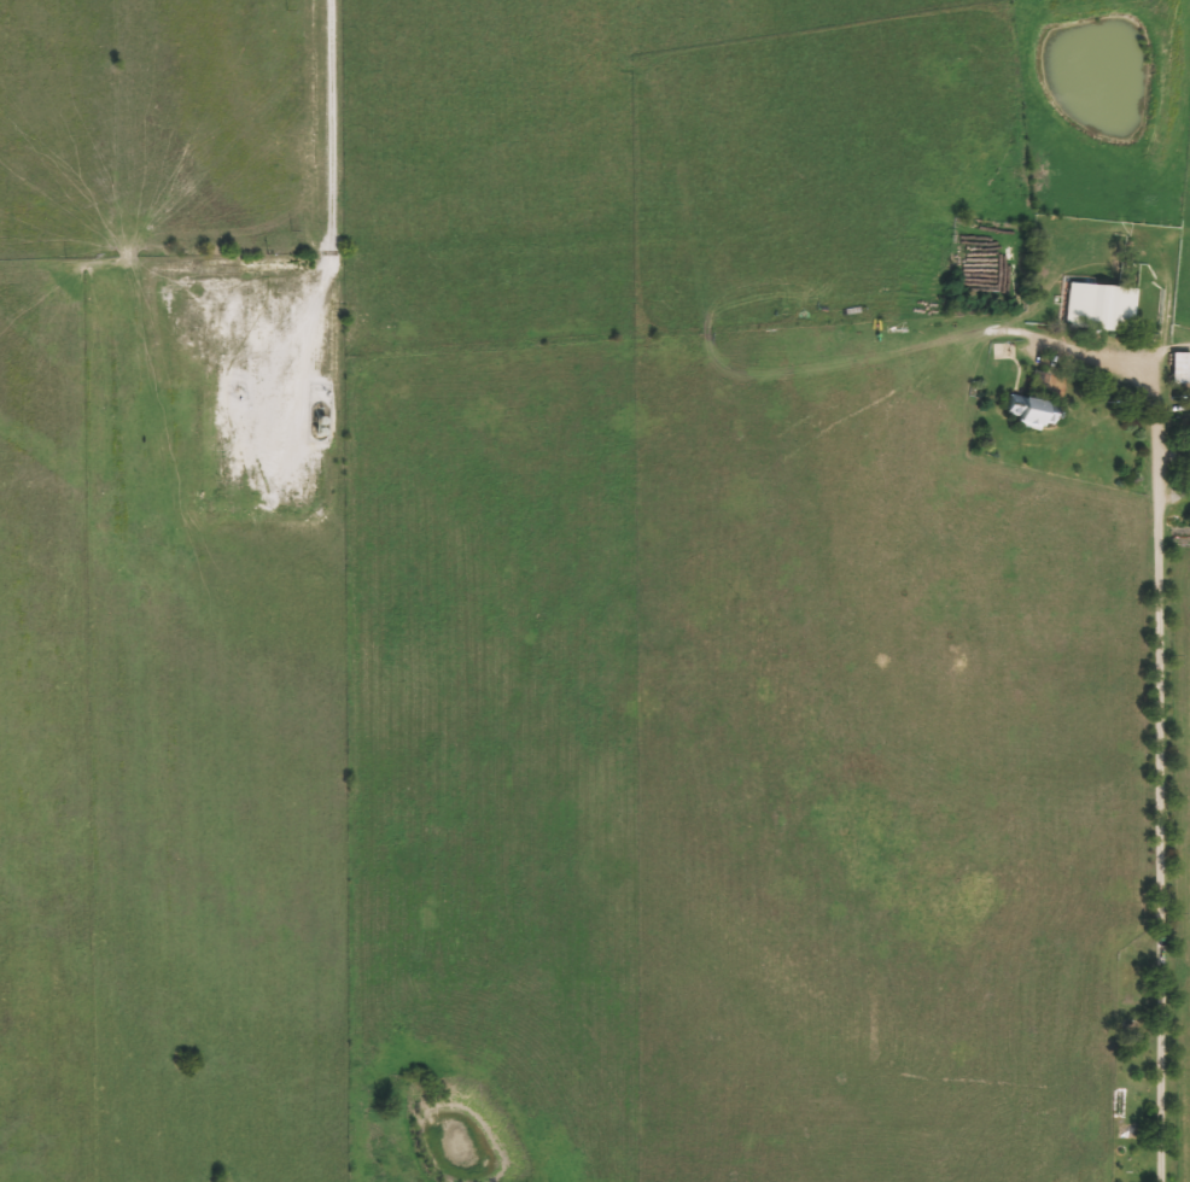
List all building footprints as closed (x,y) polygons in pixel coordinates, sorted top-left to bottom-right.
[(1062,328),(1066,283),(1133,289),(1130,334),(1062,328)] [(1186,386),(1168,386),(1168,353),(1186,353),(1186,386)] [(1036,432),(1011,428),(1014,417),(1001,415),(1004,396),(1052,405),(1049,426),(1038,423),(1036,432)]
